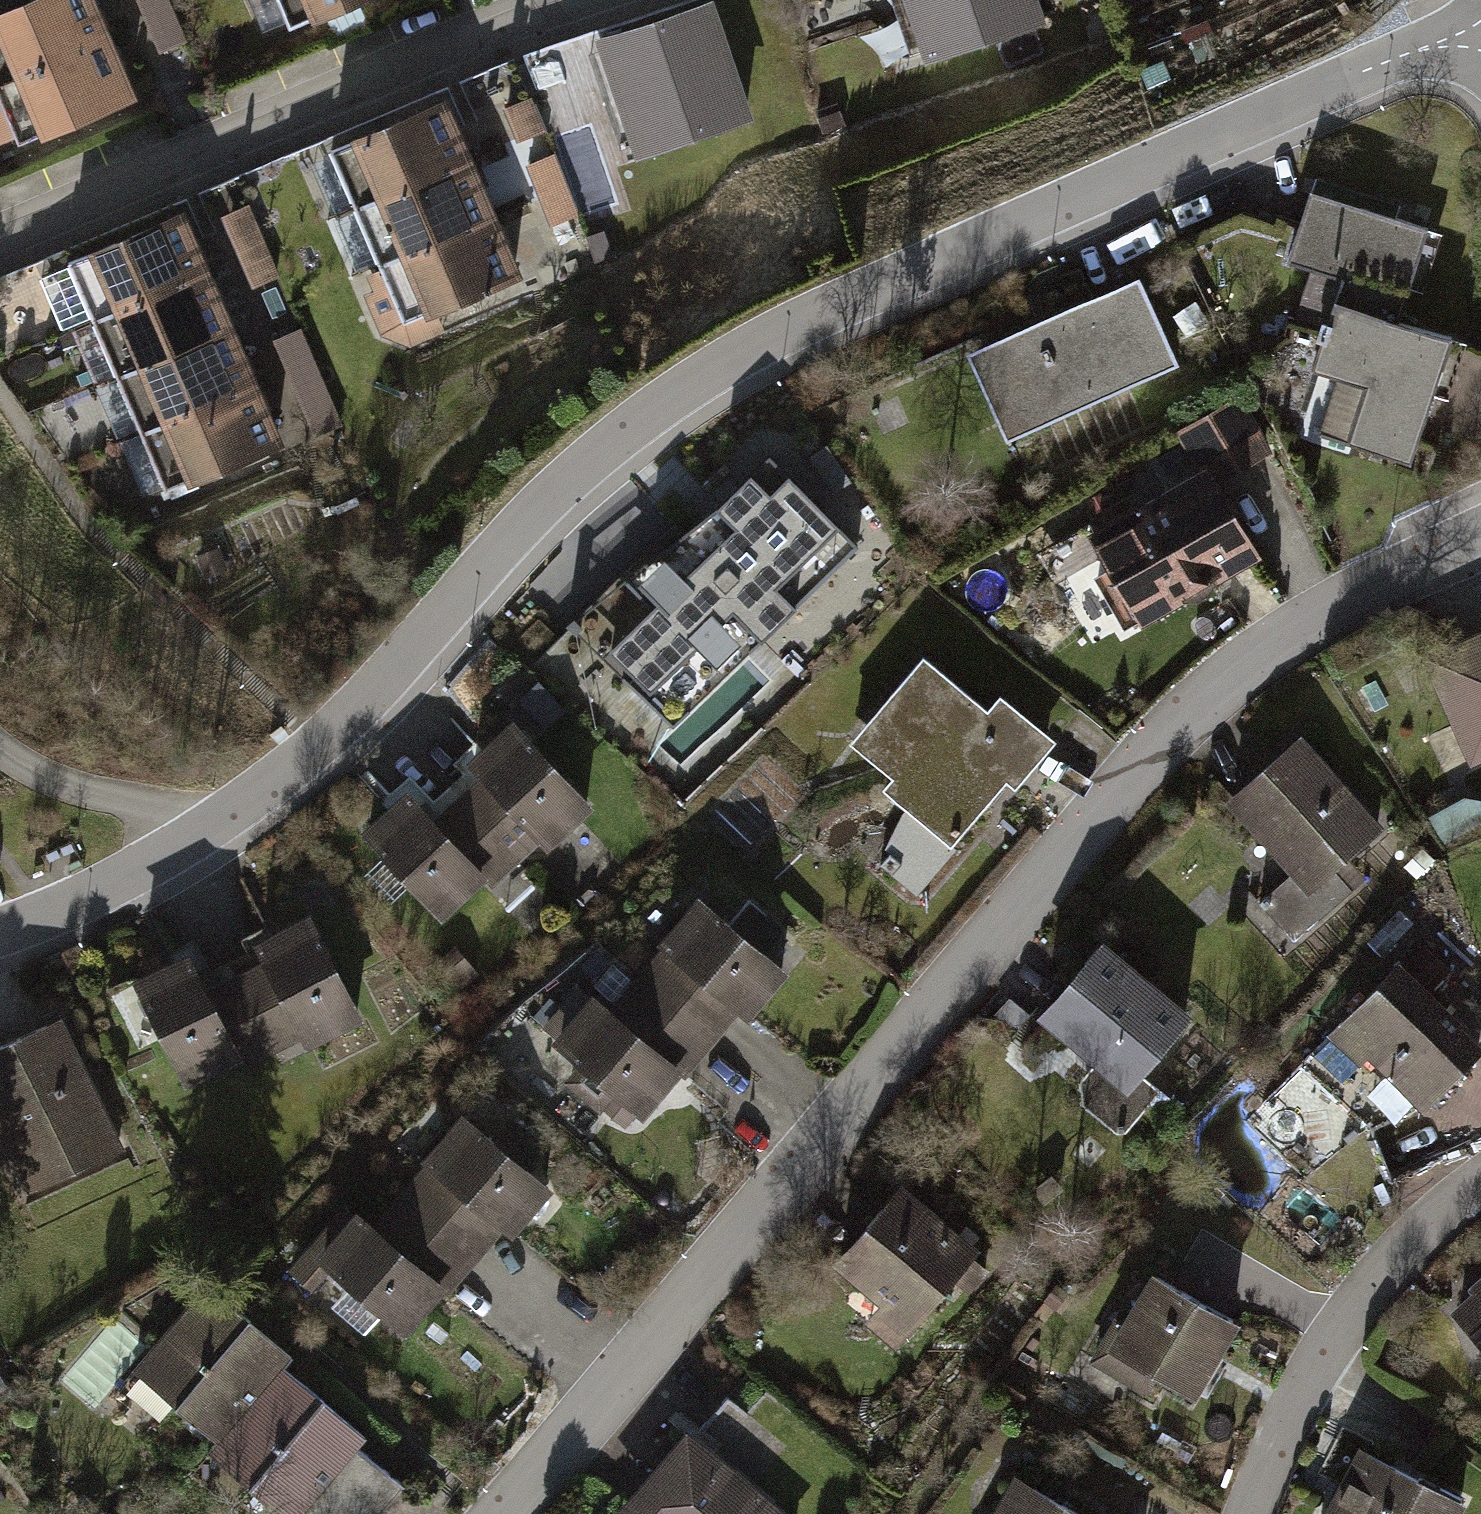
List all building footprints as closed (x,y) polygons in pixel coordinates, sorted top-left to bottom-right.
[(0,8),(0,82),(122,35),(108,0),(19,0),(0,8)] [(165,0),(130,0),(136,15),(166,3),(165,0)] [(291,37),(385,0),(277,0),(291,37)] [(595,28),(635,148),(752,109),(715,0),(680,0),(595,28)] [(913,48),(1034,7),(1032,0),(896,0),(913,48)] [(1199,10),(1232,0),(1196,0),(1199,10)] [(154,59),(189,46),(176,14),(142,28),(154,59)] [(0,82),(0,103),(18,150),(147,99),(122,35),(0,82)] [(458,95),(330,146),(355,209),(483,158),(458,95)] [(532,104),(501,116),(514,148),(544,136),(532,104)] [(483,158),(355,209),(380,272),(508,221),(483,158)] [(553,159),(523,171),(549,238),(580,226),(553,159)] [(1401,305),(1429,228),(1315,187),(1287,264),(1401,305)] [(199,202),(71,253),(96,315),(224,264),(199,202)] [(254,204),(229,214),(256,284),(281,275),(254,204)] [(508,221),(380,272),(405,335),(533,284),(508,221)] [(224,264),(96,315),(120,376),(248,326),(224,264)] [(1182,359),(1145,274),(973,347),(1009,433),(1182,359)] [(1410,464),(1456,340),(1336,296),(1311,363),(1339,373),(1318,430),(1410,464)] [(248,326),(120,376),(145,438),(273,388),(248,326)] [(301,330),(274,340),(310,432),(337,422),(301,330)] [(273,388),(145,438),(170,500),(298,450),(273,388)] [(1184,435),(1201,468),(1087,524),(1137,626),(1278,557),(1230,459),(1268,441),(1249,403),(1184,435)] [(769,442),(633,576),(660,603),(606,656),(676,727),(866,541),(769,442)] [(1470,769),(1480,764),(1480,619),(1419,644),(1470,769)] [(996,704),(933,652),(859,740),(900,775),(889,788),(916,810),(877,857),(919,892),(1012,781),(1018,785),(1061,734),(1008,690),(996,704)] [(477,769),(458,784),(521,863),(601,802),(529,710),(467,757),(477,769)] [(1389,827),(1310,727),(1233,787),(1297,869),(1264,895),(1296,936),(1370,878),(1353,856),(1389,827)] [(427,788),(370,831),(441,924),(521,863),(458,784),(436,800),(427,788)] [(1465,797),(1461,818),(1480,821),(1480,800),(1465,797)] [(1215,881),(1186,903),(1205,928),(1234,906),(1215,881)] [(792,965),(705,888),(660,939),(675,952),(651,979),(723,1042),(792,965)] [(354,1016),(302,900),(244,926),(252,943),(227,954),(271,1053),(354,1016)] [(1195,1008),(1112,936),(1048,1010),(1105,1059),(1083,1085),(1086,1106),(1112,1128),(1133,1124),(1165,1088),(1142,1068),(1195,1008)] [(271,1053),(227,954),(201,966),(193,948),(136,974),(188,1090),(271,1053)] [(478,973),(461,953),(442,969),(458,989),(478,973)] [(1416,956),(1344,1030),(1425,1108),(1480,1051),(1480,1019),(1416,956)] [(580,1007),(558,978),(536,995),(558,1024),(580,1007)] [(723,1042),(651,979),(630,1002),(616,989),(568,1043),(655,1120),(723,1042)] [(0,1049),(0,1143),(21,1188),(116,1144),(59,1021),(0,1049)] [(560,1180),(473,1103),(426,1156),(441,1170),(419,1194),(491,1258),(560,1180)] [(1001,1259),(914,1175),(852,1240),(901,1287),(877,1312),(905,1339),(963,1279),(972,1288),(1001,1259)] [(491,1258),(419,1194),(394,1223),(367,1199),(324,1248),(409,1323),(451,1276),(465,1287),(491,1258)] [(1252,1311),(1169,1259),(1140,1304),(1132,1299),(1105,1343),(1165,1381),(1173,1369),(1203,1388),(1252,1311)] [(283,1363),(295,1349),(221,1285),(146,1370),(220,1435),(283,1363)] [(1464,1301),(1480,1325),(1480,1290),(1464,1301)] [(212,1443),(293,1513),(386,1513),(407,1490),(359,1449),(369,1438),(283,1363),(220,1435),(212,1443)] [(698,1426),(621,1513),(799,1513),(698,1426)] [(1365,1427),(1329,1513),(1470,1513),(1480,1488),(1480,1475),(1365,1427)] [(1032,1449),(995,1513),(1148,1513),(1032,1449)]
